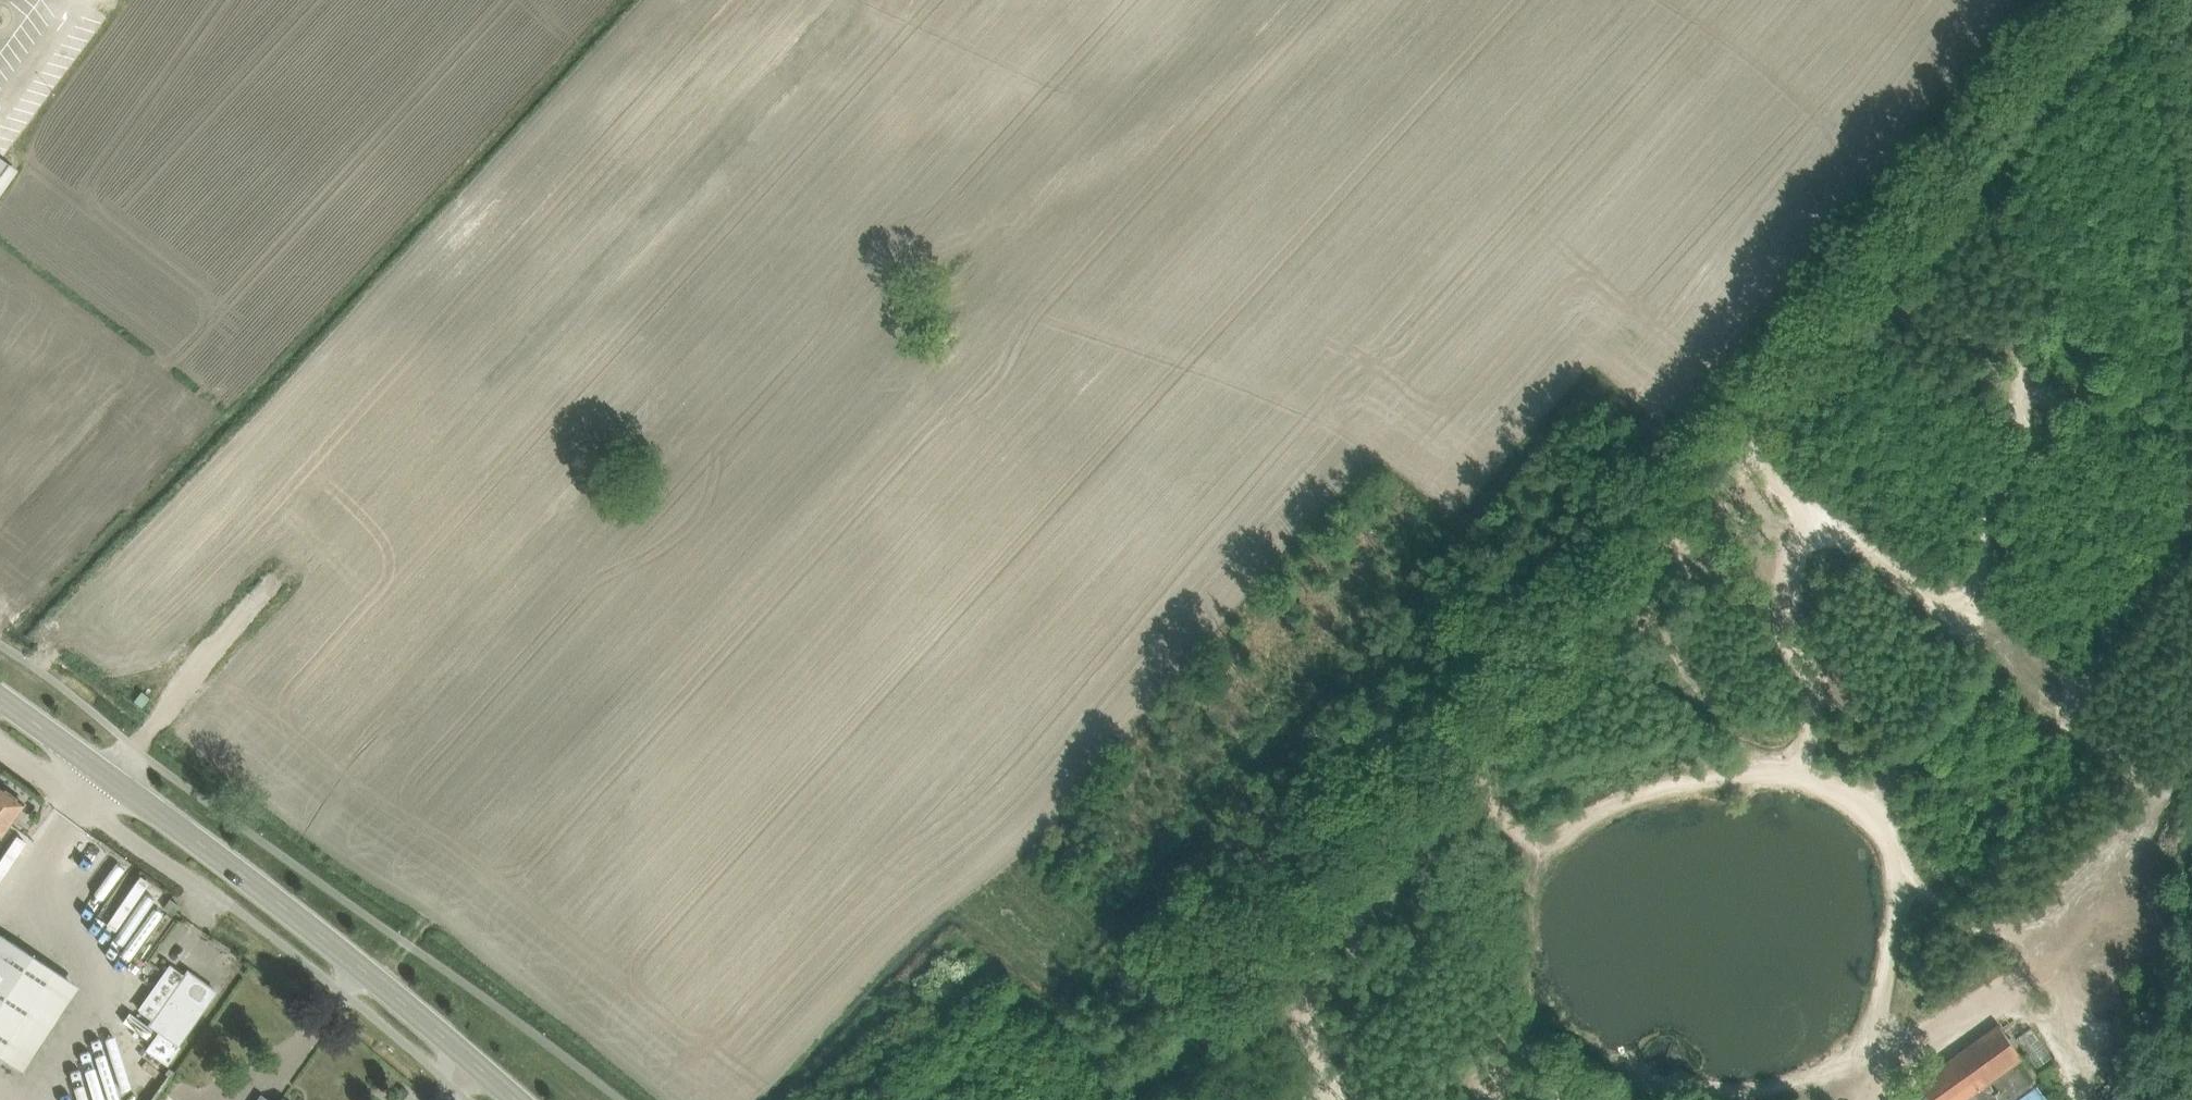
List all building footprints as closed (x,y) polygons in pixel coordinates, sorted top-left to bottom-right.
[(17,168),(0,157),(0,193),(17,168)] [(10,821),(23,803),(0,786),(0,835),(10,821)] [(179,905),(174,902),(170,899),(164,907),(172,914),(179,905)] [(23,1071),(79,986),(0,934),(0,1055),(23,1071)] [(187,968),(148,1023),(178,1045),(217,990),(187,968)] [(1972,1095),(1990,1082),(2024,1058),(1998,1022),(1919,1079),(1925,1089),(1929,1094),(1920,1099),(1975,1099),(1972,1095)] [(123,1097),(128,1088),(108,1076),(103,1086),(123,1097)] [(404,1082),(392,1096),(397,1099),(402,1099),(412,1088),(404,1082)]
